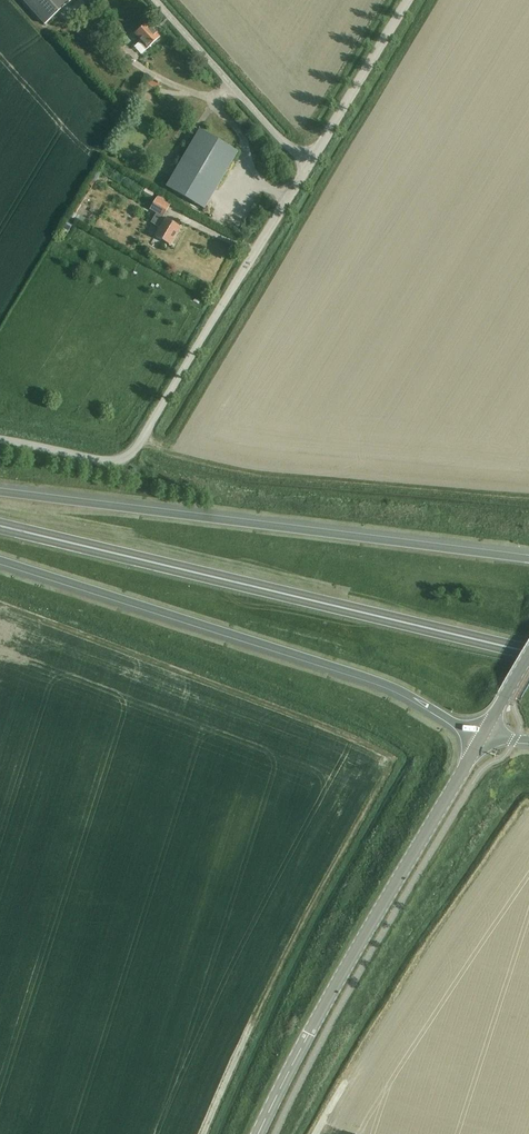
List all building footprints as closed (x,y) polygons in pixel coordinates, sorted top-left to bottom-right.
[(45,25),(73,0),(23,0),(45,25)] [(159,38),(160,38),(147,23),(135,34),(141,41),(134,47),(141,55),(155,42),(156,43),(160,40),(159,38)] [(134,37),(129,30),(122,36),(128,42),(134,37)] [(160,85),(147,80),(143,89),(156,94),(160,85)] [(204,209),(238,152),(200,129),(166,187),(204,209)] [(150,180),(145,187),(151,191),(156,184),(150,180)] [(163,217),(172,202),(160,194),(150,210),(157,213),(151,223),(160,228),(155,236),(170,245),(181,228),(166,218),(165,219),(163,217)] [(68,217),(59,232),(65,236),(74,221),(68,218),(68,217)]
